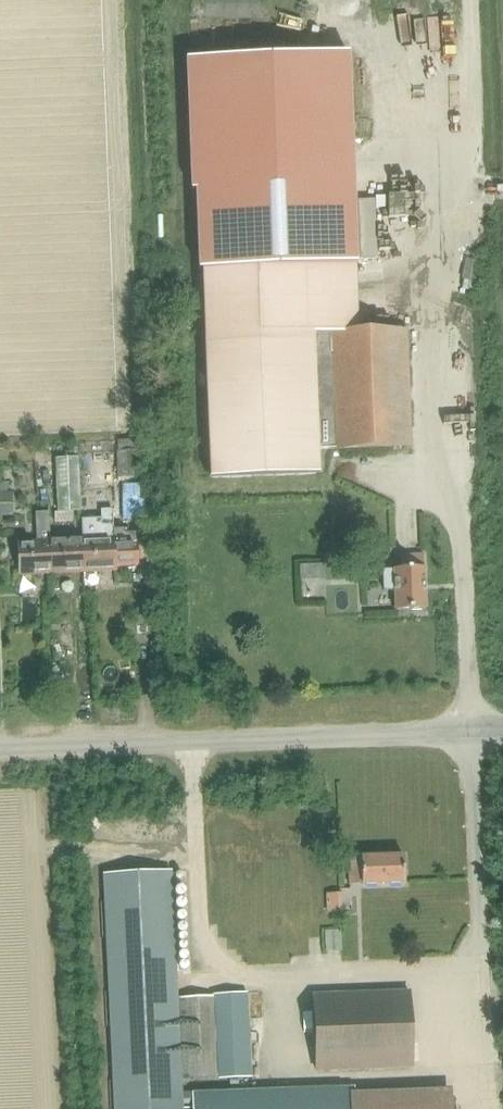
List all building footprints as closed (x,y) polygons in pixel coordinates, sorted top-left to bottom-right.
[(356,265),(348,54),(186,60),(191,191),(195,191),(198,271),(201,271),(329,266),(356,265)] [(331,449),(410,446),(406,331),(326,334),(331,449)] [(311,334),(204,338),(209,478),(316,474),(316,450),(331,449),(326,334),(311,335),(311,334)] [(116,452),(117,478),(138,477),(138,451),(116,452)] [(79,509),(77,456),(55,457),(57,510),(79,509)] [(109,486),(109,473),(92,474),(92,487),(109,486)] [(7,493),(6,483),(0,483),(0,522),(1,522),(1,517),(13,516),(12,493),(7,493)] [(139,485),(122,485),(122,519),(140,519),(139,485)] [(85,491),(86,512),(96,512),(95,490),(85,491)] [(82,572),(115,571),(112,509),(100,510),(101,524),(94,525),(94,539),(81,539),(82,572)] [(51,574),(49,541),(48,511),(36,512),(38,541),(17,542),(18,575),(51,574)] [(51,574),(82,572),(81,539),(49,541),(51,574)] [(395,610),(425,609),(423,568),(422,554),(400,555),(401,569),(393,569),(393,570),(382,570),(383,591),(394,591),(395,610)] [(361,884),(403,883),(402,856),(360,857),(360,858),(348,858),(348,879),(360,879),(361,884)] [(181,1079),(177,997),(176,997),(169,870),(102,874),(112,1108),(180,1108),(178,1079),(181,1079)] [(315,1071),(410,1067),(408,992),(312,995),(315,1071)] [(246,993),(177,997),(182,1079),(217,1077),(250,1077),(246,993)] [(193,1108),(354,1108),(353,1093),(342,1093),(345,1089),(193,1094),(193,1108)] [(354,1108),(446,1108),(445,1090),(353,1093),(354,1108)]
